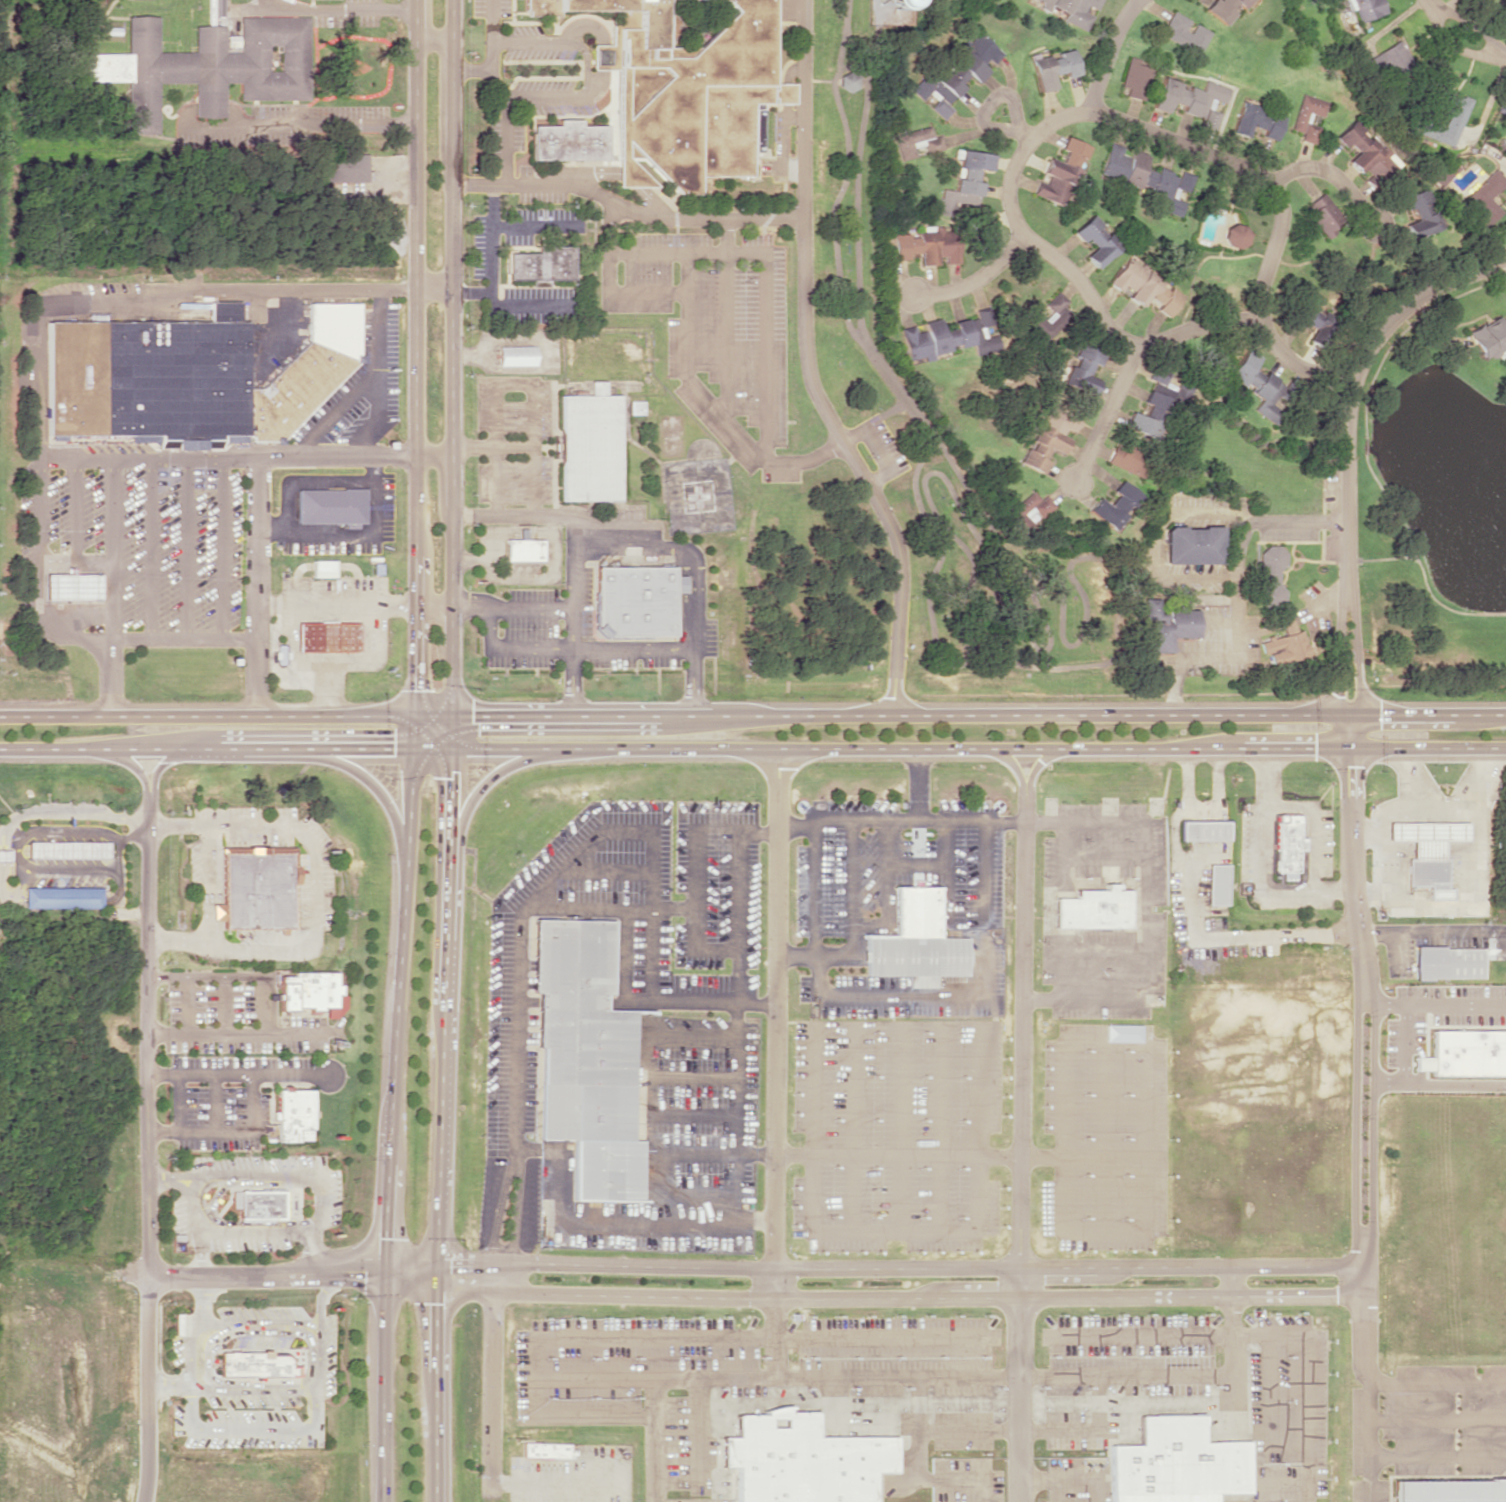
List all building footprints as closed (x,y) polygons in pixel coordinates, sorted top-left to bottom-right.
[(525,9),(525,0),(668,0),(668,46),(701,46),(701,47),(735,47),(735,0),(772,0),(772,88),(775,88),(775,82),(795,82),(795,102),(775,102),(775,96),(772,96),(772,102),(763,102),(763,108),(764,108),(764,151),(756,151),(756,108),(754,108),(754,175),(699,175),(699,193),(679,193),(642,154),(639,155),(637,156),(627,156),(656,185),(627,186),(618,186),(618,168),(618,68),(593,68),(593,44),(611,44),(611,9),(594,9),(558,9),(558,15),(527,15),(527,9),(525,9)] [(1041,2),(1038,7),(1048,11),(1050,6),(1064,11),(1060,20),(1085,30),(1091,15),(1083,12),(1086,6),(1096,10),(1100,0),(1037,0),(1041,2)] [(1204,8),(1221,24),(1237,6),(1240,8),(1248,0),(1212,0),(1204,8)] [(1359,22),(1385,12),(1380,0),(1350,0),(1359,22)] [(1189,19),(1171,10),(1164,25),(1169,27),(1163,38),(1198,54),(1209,30),(1194,23),(1189,33),(1184,30),(1189,19)] [(128,134),(160,134),(158,86),(196,87),(197,121),(225,119),(224,85),(241,85),(241,102),(311,105),(312,23),(242,24),(241,56),(225,57),(227,31),(195,31),(196,54),(157,56),(159,21),(128,22),(128,55),(68,55),(69,86),(127,88),(128,134)] [(941,72),(932,64),(909,91),(920,100),(928,89),(938,97),(929,109),(941,119),(949,108),(945,105),(961,86),(958,84),(966,74),(974,81),(990,62),(992,64),(1002,52),(976,31),(941,72)] [(1078,74),(1072,50),(1049,56),(1048,55),(1030,60),(1038,91),(1054,87),(1051,75),(1063,71),(1065,77),(1078,74)] [(1151,68),(1135,63),(1137,58),(1129,56),(1120,85),(1127,88),(1125,95),(1141,100),(1151,68)] [(857,75),(839,72),(837,87),(855,91),(857,75)] [(1151,108),(1167,112),(1170,101),(1182,105),(1181,111),(1203,118),(1201,125),(1214,129),(1219,112),(1211,110),(1214,99),(1225,103),(1229,88),(1205,80),(1202,90),(1188,86),(1186,89),(1178,87),(1180,81),(1161,76),(1151,108)] [(1452,147),(1470,99),(1436,86),(1428,108),(1439,112),(1435,124),(1430,122),(1425,137),(1452,147)] [(1291,129),(1301,131),(1299,140),(1313,144),(1318,126),(1308,123),(1311,114),(1323,116),(1327,100),(1300,93),(1291,129)] [(1280,115),(1240,102),(1230,132),(1245,137),(1249,126),(1261,129),(1259,136),(1272,140),(1280,115)] [(580,124),(606,124),(606,159),(532,159),(532,125),(558,124),(558,119),(580,119),(580,124)] [(1334,137),(1343,146),(1346,143),(1355,152),(1346,161),(1357,172),(1363,167),(1376,181),(1395,162),(1351,119),(1334,137)] [(891,135),(898,160),(913,156),(909,142),(920,139),(924,153),(941,148),(937,135),(930,136),(927,125),(891,135)] [(1058,204),(1067,177),(1075,180),(1078,169),(1074,168),(1078,158),(1083,159),(1088,145),(1063,136),(1059,149),(1063,150),(1059,162),(1046,158),(1041,173),(1047,175),(1044,183),(1036,180),(1031,194),(1058,204)] [(1159,195),(1154,209),(1179,216),(1183,201),(1174,199),(1178,187),(1189,190),(1193,176),(1179,172),(1179,175),(1154,167),(1153,171),(1142,168),(1146,155),(1131,150),(1129,156),(1120,154),(1123,146),(1109,142),(1099,174),(1113,178),(1112,181),(1159,195)] [(366,153),(345,154),(345,161),(332,161),(333,180),(366,179),(366,153)] [(1494,168),(1462,198),(1487,225),(1501,211),(1488,198),(1505,181),(1494,168)] [(1439,228),(1434,210),(1427,212),(1424,202),(1428,201),(1424,188),(1399,195),(1411,237),(1439,228)] [(1312,209),(1306,213),(1321,234),(1341,219),(1321,192),(1307,203),(1312,209)] [(1094,267),(1118,247),(1098,225),(1100,224),(1091,213),(1070,232),(1080,242),(1084,238),(1092,247),(1083,255),(1094,267)] [(1242,249),(1249,229),(1228,222),(1222,242),(1242,249)] [(956,226),(928,227),(928,231),(914,231),(914,234),(891,235),(892,259),(905,259),(905,252),(918,252),(918,265),(935,264),(935,256),(945,255),(945,263),(958,262),(956,226)] [(537,280),(507,280),(507,252),(537,251),(537,242),(572,242),(573,280),(537,280)] [(1107,283),(1140,306),(1147,297),(1156,304),(1153,308),(1165,317),(1180,296),(1167,287),(1126,257),(1107,283)] [(1065,301),(1055,291),(1026,324),(1045,341),(1070,314),(1061,306),(1065,301)] [(43,317),(45,445),(279,443),(360,359),(359,302),(309,304),(309,341),(261,388),(248,388),(248,317),(43,317)] [(1311,329),(1307,339),(1316,343),(1328,315),(1300,303),(1292,320),(1311,329)] [(906,360),(923,357),(924,361),(933,359),(933,353),(948,351),(948,344),(966,345),(971,344),(973,355),(997,350),(994,334),(984,336),(981,325),(990,323),(987,309),(983,309),(975,311),(974,319),(966,318),(952,321),(952,327),(940,330),(938,318),(923,321),(922,331),(915,331),(913,325),(900,328),(906,360)] [(1505,346),(1505,317),(1500,320),(1498,316),(1467,331),(1481,359),(1505,346)] [(1101,351),(1075,343),(1062,385),(1092,394),(1097,378),(1086,375),(1089,364),(1097,366),(1101,351)] [(535,364),(534,345),(497,346),(498,365),(535,364)] [(1226,375),(1249,389),(1248,392),(1258,399),(1251,410),(1271,423),(1279,410),(1270,404),(1283,385),(1263,372),(1261,375),(1250,368),(1258,356),(1244,347),(1226,375)] [(1122,426),(1151,438),(1177,377),(1155,368),(1140,402),(1147,405),(1142,417),(1129,411),(1122,426)] [(559,395),(560,500),(622,500),(620,394),(606,394),(605,380),(590,380),(590,394),(559,395)] [(643,413),(643,401),(631,400),(630,413),(643,413)] [(1079,417),(1046,403),(1020,463),(1042,473),(1047,461),(1043,460),(1048,448),(1060,454),(1069,434),(1071,435),(1079,417)] [(1149,453),(1116,439),(1107,462),(1140,475),(1149,453)] [(1096,497),(1087,512),(1115,530),(1125,514),(1124,514),(1137,492),(1118,480),(1111,492),(1115,494),(1108,504),(1096,497)] [(294,487),(363,487),(363,523),(294,522),(294,487)] [(1006,512),(1023,532),(1054,505),(1044,494),(1039,499),(1032,490),(1006,512)] [(1164,530),(1170,525),(1182,525),(1185,528),(1198,528),(1201,525),(1219,525),(1220,562),(1164,562),(1164,530)] [(504,538),(518,538),(517,526),(525,526),(525,538),(542,538),(543,560),(504,560),(504,538)] [(1259,551),(1259,599),(1266,607),(1278,607),(1285,600),(1285,590),(1277,583),(1278,569),(1285,562),(1285,552),(1279,545),(1267,545),(1259,551)] [(334,559),(311,560),(311,576),(334,576),(334,559)] [(675,564),(676,639),(602,638),(591,630),(591,564),(675,564)] [(43,572),(100,572),(100,599),(44,599),(43,572)] [(1142,597),(1157,597),(1157,613),(1164,613),(1164,621),(1167,621),(1167,610),(1196,610),(1196,636),(1169,636),(1170,650),(1142,650),(1142,621),(1158,621),(1158,619),(1142,619),(1142,597)] [(1258,642),(1283,634),(1278,618),(1289,615),(1294,631),(1299,629),(1307,654),(1270,664),(1267,654),(1272,652),(1271,650),(1261,652),(1258,642)] [(360,651),(360,621),(296,622),(296,652),(360,651)] [(1273,814),(1295,814),(1295,837),(1301,837),(1301,849),(1295,849),(1295,871),(1294,871),(1294,880),(1281,880),(1281,871),(1274,871),(1273,814)] [(1179,821),(1225,821),(1225,840),(1179,840),(1179,821)] [(1385,822),(1462,822),(1462,840),(1439,840),(1439,857),(1443,857),(1443,887),(1448,887),(1449,899),(1426,898),(1426,885),(1404,885),(1404,857),(1409,856),(1409,839),(1385,839),(1385,822)] [(26,840),(107,841),(107,857),(26,857),(26,840)] [(220,843),(294,843),(293,928),(219,927),(220,843)] [(9,861),(0,861),(0,848),(9,848),(9,861)] [(1206,864),(1225,863),(1226,904),(1206,904),(1206,864)] [(896,885),(940,886),(940,937),(967,936),(967,974),(866,975),(867,934),(896,934),(896,885)] [(22,886),(99,886),(100,907),(22,907),(22,886)] [(1054,896),(1075,896),(1075,889),(1128,888),(1129,926),(1054,926),(1054,896)] [(532,918),(531,992),(537,992),(536,1046),(540,1046),(539,1138),(572,1139),(571,1200),(640,1202),(641,1140),(631,1140),(634,1010),(604,1010),(603,993),(609,994),(610,919),(532,918)] [(1412,945),(1412,978),(1478,978),(1478,945),(1412,945)] [(334,971),(335,984),(338,984),(338,994),(334,994),(334,1007),(320,1007),(319,1009),(308,1009),(308,1006),(294,1006),(294,1010),(278,1010),(278,975),(291,975),(291,971),(334,971)] [(1105,1041),(1140,1041),(1141,1024),(1106,1024),(1105,1041)] [(1505,1075),(1505,1030),(1428,1030),(1428,1056),(1411,1056),(1411,1070),(1428,1070),(1428,1075),(1505,1075)] [(276,1088),(311,1088),(311,1140),(275,1140),(276,1088)] [(280,1189),(281,1220),(235,1220),(235,1189),(280,1189)] [(217,1351),(217,1377),(296,1378),(295,1366),(294,1362),(293,1361),(291,1357),(290,1355),(289,1354),(286,1353),(284,1352),(282,1351),(279,1351),(269,1351),(253,1351),(217,1351)] [(872,1472),(872,1501),(734,1501),(733,1466),(719,1466),(719,1437),(734,1436),(733,1414),(761,1414),(761,1410),(764,1408),(770,1407),(774,1406),(779,1406),(786,1405),(786,1408),(786,1410),(814,1411),(814,1436),(893,1436),(894,1470),(872,1472)] [(1213,1493),(1213,1501),(1112,1501),(1111,1444),(1139,1444),(1138,1415),(1202,1413),(1201,1441),(1245,1440),(1245,1491),(1213,1493)] [(521,1442),(566,1443),(566,1457),(520,1456),(521,1442)] [(1393,1480),(1505,1479),(1505,1501),(1393,1501),(1393,1480)]
